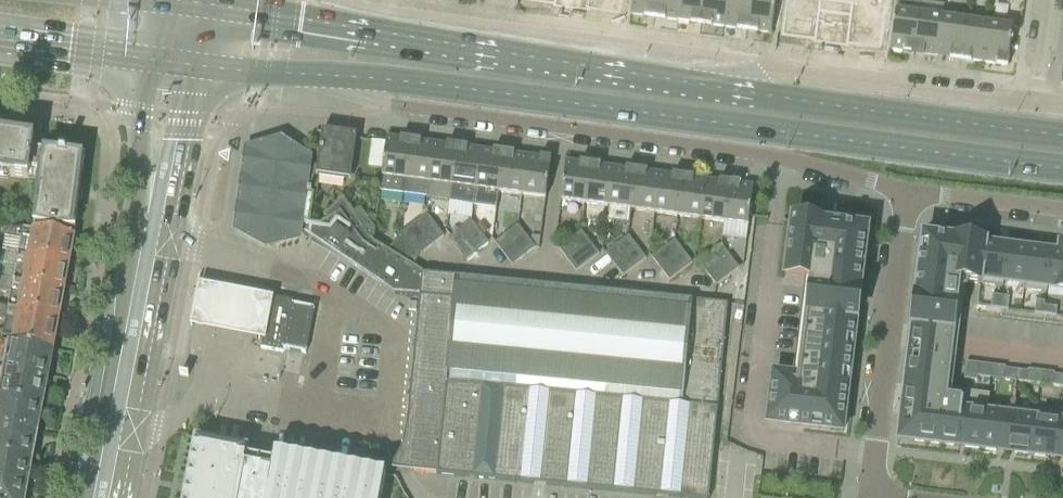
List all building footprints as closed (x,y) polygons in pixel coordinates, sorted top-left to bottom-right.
[(551,3),(551,6),(587,11),(587,9),(619,13),(621,0),(526,0),(551,3)] [(654,18),(657,0),(632,0),(631,15),(654,18)] [(678,21),(681,0),(657,0),(654,18),(678,21)] [(678,21),(701,24),(704,0),(681,0),(678,21)] [(701,24),(724,27),(728,0),(704,0),(701,24)] [(747,30),(751,0),(728,0),(724,27),(747,30)] [(747,30),(771,34),(776,0),(751,0),(747,30)] [(780,35),(812,39),(811,41),(847,46),(847,43),(880,47),(885,5),(847,0),(785,0),(780,35)] [(914,53),(919,15),(921,1),(912,0),(897,0),(890,50),(914,53)] [(914,53),(937,56),(942,18),(919,15),(914,53)] [(937,56),(960,60),(965,21),(942,18),(937,56)] [(960,60),(983,63),(989,24),(965,21),(960,60)] [(989,24),(983,63),(1007,66),(1013,28),(989,24)] [(320,165),(308,164),(306,164),(304,179),(311,180),(309,192),(316,193),(318,176),(350,180),(357,135),(324,131),(320,165)] [(29,170),(32,150),(34,138),(21,136),(21,135),(19,135),(19,136),(0,133),(0,175),(28,179),(29,170)] [(380,191),(404,195),(406,180),(411,141),(387,138),(384,159),(380,191)] [(427,198),(429,183),(434,144),(411,141),(406,180),(404,195),(427,198)] [(308,164),(309,158),(280,142),(248,150),(236,229),(265,245),(298,237),(299,231),(303,232),(394,295),(394,294),(430,297),(426,336),(421,336),(420,354),(424,354),(422,380),(419,379),(419,381),(421,381),(419,407),(415,406),(413,418),(418,419),(413,471),(684,497),(707,497),(713,438),(720,369),(727,304),(426,274),(413,267),(420,254),(444,236),(426,213),(399,234),(389,251),(374,242),(370,237),(373,236),(374,229),(360,209),(353,214),(342,197),(319,217),(322,221),(318,224),(312,223),(316,193),(309,192),(311,180),(304,179),(306,164),(308,164)] [(429,183),(452,186),(457,147),(434,144),(429,183)] [(452,186),(450,201),(473,204),(475,189),(480,150),(457,147),(452,186)] [(32,150),(29,170),(40,172),(34,225),(75,231),(85,157),(32,150)] [(480,150),(475,189),(473,204),(496,207),(498,192),(503,153),(480,150)] [(527,156),(503,153),(498,192),(521,195),(527,156)] [(551,160),(527,156),(521,195),(545,198),(551,160)] [(561,200),(585,204),(590,165),(566,162),(561,200)] [(585,204),(608,207),(613,168),(590,165),(585,204)] [(608,207),(631,210),(636,171),(613,168),(608,207)] [(631,210),(654,213),(659,174),(636,171),(631,210)] [(654,213),(677,216),(683,177),(659,174),(654,213)] [(677,216),(701,219),(706,180),(683,177),(677,216)] [(701,219),(724,222),(729,184),(706,180),(701,219)] [(724,222),(722,237),(745,240),(747,225),(748,225),(750,208),(753,187),(729,184),(724,222)] [(471,220),(459,229),(477,252),(489,243),(471,220)] [(859,290),(856,287),(858,276),(862,273),(861,273),(866,231),(790,222),(783,280),(810,283),(799,378),(805,379),(803,390),(792,389),(794,378),(772,375),(767,425),(842,434),(859,290)] [(517,225),(506,234),(523,257),(535,248),(517,225)] [(10,226),(8,237),(20,239),(18,253),(18,254),(68,264),(74,235),(52,231),(39,229),(10,226)] [(477,252),(459,229),(448,238),(465,261),(477,252)] [(558,249),(567,260),(590,242),(581,231),(558,249)] [(523,257),(506,234),(494,243),(512,265),(523,257)] [(605,253),(614,265),(637,247),(628,236),(605,253)] [(950,351),(952,333),(958,282),(980,285),(981,281),(985,246),(985,245),(923,237),(923,239),(918,279),(916,295),(912,328),(909,354),(898,440),(957,447),(959,447),(959,444),(964,445),(964,448),(967,448),(981,450),(982,450),(987,415),(987,407),(989,395),(962,391),(959,421),(941,419),(945,391),(950,351)] [(651,258),(660,269),(683,251),(675,240),(651,258)] [(590,242),(567,260),(576,272),(599,254),(590,242)] [(698,262),(707,274),(730,256),(721,245),(698,262)] [(1006,247),(1005,250),(998,249),(996,249),(996,247),(996,246),(985,245),(985,246),(981,281),(980,285),(1002,288),(1002,283),(1006,252),(1006,247)] [(1059,245),(1059,246),(1059,249),(1058,254),(1058,257),(1051,256),(1051,253),(1050,253),(1050,257),(1046,288),(1045,293),(1046,293),(1047,289),(1062,291),(1062,245),(1059,245)] [(637,247),(614,265),(623,276),(646,259),(637,247)] [(1006,252),(1002,283),(1003,283),(1006,284),(1014,285),(1023,286),(1024,286),(1028,251),(1028,250),(1016,249),(1016,250),(1016,252),(1013,251),(1007,250),(1007,247),(1006,247),(1006,252)] [(1042,255),(1040,255),(1040,253),(1040,251),(1028,250),(1028,251),(1024,286),(1023,290),(1045,293),(1046,288),(1050,257),(1050,253),(1049,256),(1042,255)] [(683,251),(660,269),(669,281),(692,263),(683,251)] [(6,252),(3,264),(16,266),(14,280),(13,281),(63,291),(68,264),(18,254),(6,252)] [(730,256),(707,274),(716,285),(739,268),(730,256)] [(0,281),(0,291),(11,293),(8,307),(8,308),(58,318),(63,291),(13,281),(0,279),(0,281)] [(279,301),(202,285),(193,331),(270,346),(279,301)] [(999,309),(1000,296),(991,295),(990,308),(999,309)] [(1000,296),(999,309),(1007,310),(1009,297),(1000,296)] [(286,349),(287,349),(303,352),(303,353),(305,354),(314,308),(311,308),(311,309),(294,306),(294,305),(292,304),(292,301),(271,297),(261,348),(283,352),(283,349),(286,350),(286,349)] [(1043,315),(1044,306),(1044,302),(1036,301),(1034,314),(1043,315)] [(6,319),(3,336),(14,338),(13,343),(30,346),(52,350),(53,344),(58,318),(8,308),(0,306),(0,318),(6,319)] [(1057,308),(1044,306),(1043,315),(1056,316),(1057,308)] [(46,379),(49,367),(52,365),(53,357),(51,352),(52,350),(13,343),(0,341),(0,370),(46,379)] [(978,372),(979,364),(966,362),(965,371),(978,372)] [(979,364),(978,372),(977,377),(986,378),(987,365),(979,364)] [(987,365),(986,378),(994,379),(996,366),(987,365)] [(1004,369),(1005,367),(996,366),(994,379),(1002,380),(1003,380),(1004,369)] [(1004,369),(1003,380),(1015,381),(1016,370),(1004,369)] [(41,407),(46,379),(0,370),(0,399),(41,407)] [(1016,370),(1015,381),(1026,383),(1027,372),(1016,370)] [(1027,372),(1026,383),(1035,384),(1036,372),(1036,371),(1028,370),(1027,372)] [(978,372),(965,371),(964,379),(977,381),(977,377),(978,372)] [(1036,372),(1035,384),(1043,385),(1044,385),(1045,372),(1036,371),(1036,372)] [(1054,373),(1045,372),(1044,385),(1052,386),(1054,375),(1054,373)] [(1052,386),(1062,387),(1062,376),(1054,375),(1052,386)] [(36,435),(41,407),(0,399),(0,428),(36,435)] [(982,450),(995,451),(996,451),(996,449),(996,448),(1006,450),(1005,453),(1006,453),(1006,450),(1010,418),(1011,410),(987,407),(987,415),(982,450)] [(1056,459),(1056,456),(1062,457),(1062,410),(1060,409),(1060,413),(1061,413),(1059,423),(1055,456),(1055,459),(1056,459)] [(1006,453),(1007,453),(1007,450),(1014,451),(1014,454),(1017,454),(1030,456),(1034,421),(1035,412),(1011,410),(1010,418),(1006,450),(1006,453)] [(1030,456),(1044,457),(1045,458),(1045,455),(1055,456),(1054,459),(1055,459),(1055,456),(1059,423),(1061,413),(1060,413),(1045,412),(1035,411),(1035,412),(1034,421),(1030,456)] [(31,462),(36,435),(0,428),(0,456),(31,462)] [(183,497),(381,497),(385,475),(274,454),(272,462),(247,457),(249,448),(194,438),(183,497)] [(26,489),(31,462),(0,456),(0,484),(26,489)] [(0,484),(0,497),(24,497),(26,489),(0,484)]
